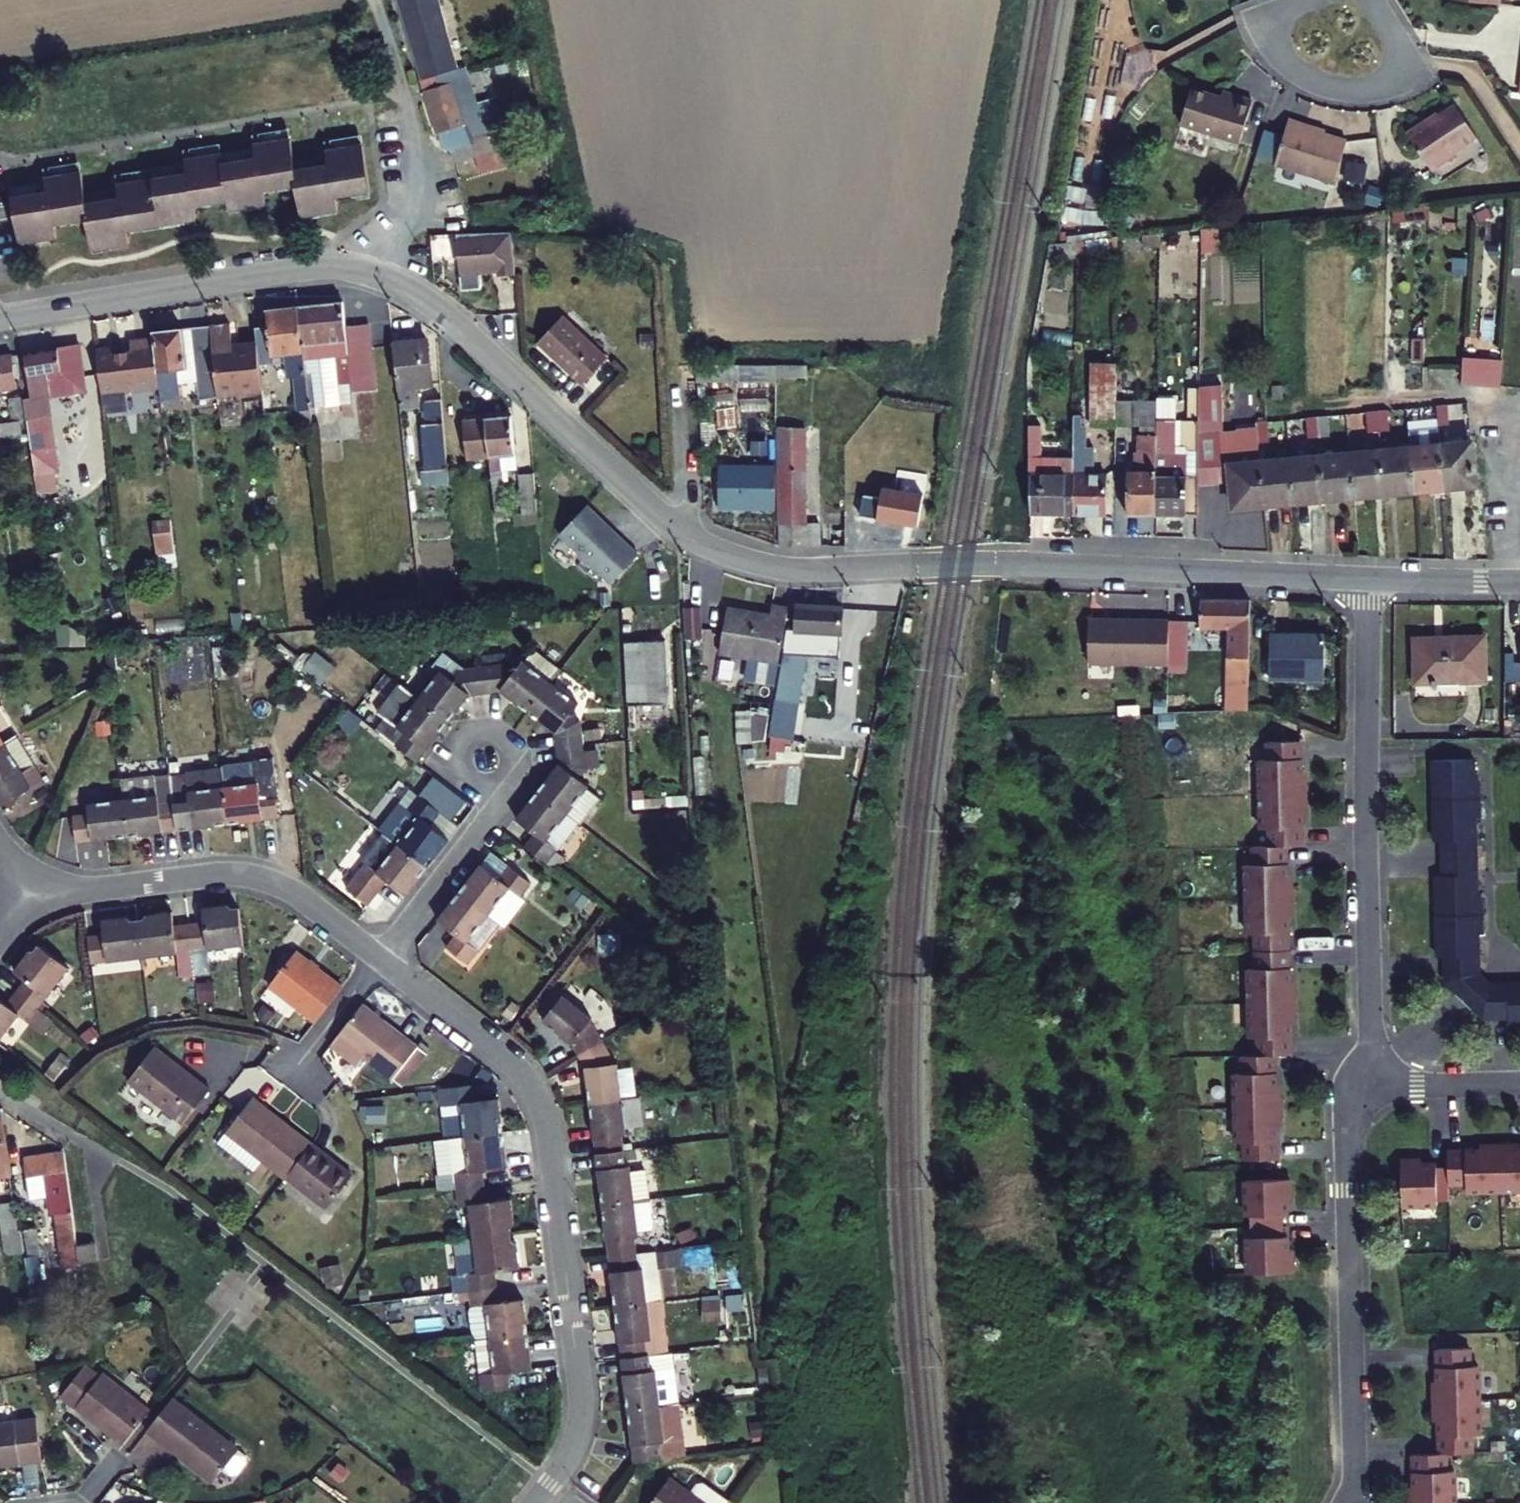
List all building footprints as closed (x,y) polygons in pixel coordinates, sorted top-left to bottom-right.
[(428,86),(454,78),(462,76),(447,33),(452,32),(441,0),(398,0),(428,86)] [(448,145),(472,138),(454,78),(429,86),(444,136),(446,136),(448,145)] [(1225,85),(1222,95),(1237,99),(1240,90),(1225,85)] [(1183,122),(1241,140),(1255,95),(1240,90),(1237,99),(1222,95),(1195,86),(1183,122)] [(1458,149),(1483,132),(1462,101),(1445,112),(1431,122),(1429,119),(1415,129),(1439,165),(1459,151),(1458,149)] [(1444,110),(1429,119),(1431,122),(1445,112),(1444,110)] [(1307,126),(1309,121),(1292,116),(1285,142),(1277,167),(1338,186),(1352,139),(1307,126)] [(333,217),(331,200),(363,196),(352,134),(321,139),(323,156),(290,162),(283,130),(246,135),(248,148),(218,153),(215,145),(180,150),(182,165),(112,174),(81,190),(77,160),(41,164),(42,179),(9,182),(19,244),(51,240),(51,224),(84,220),(87,251),(123,246),(122,232),(192,222),(191,208),(223,204),(225,213),(259,208),(258,193),(290,190),(296,222),(333,217)] [(1268,164),(1277,167),(1285,142),(1275,139),(1268,164)] [(484,160),(479,143),(455,149),(460,166),(484,160)] [(1199,226),(1199,249),(1215,248),(1214,226),(1199,226)] [(517,274),(511,229),(457,237),(463,277),(501,272),(501,276),(517,274)] [(1118,229),(1106,230),(1106,244),(1118,243),(1118,229)] [(1106,244),(1106,230),(1084,232),(1085,246),(1106,244)] [(1085,246),(1084,232),(1074,233),(1074,247),(1085,246)] [(339,307),(338,303),(295,308),(302,356),(321,354),(320,344),(330,343),(334,368),(338,368),(339,375),(348,374),(346,360),(339,307)] [(358,304),(339,307),(346,360),(365,358),(358,304)] [(262,324),(248,326),(250,343),(252,362),(266,360),(297,356),(290,308),(260,312),(262,324)] [(612,349),(566,308),(542,334),(588,376),(612,349)] [(225,346),(222,325),(201,327),(207,368),(252,362),(250,343),(225,346)] [(178,327),(149,331),(150,339),(157,386),(158,399),(177,397),(173,370),(183,368),(178,327)] [(207,368),(201,327),(183,330),(189,375),(208,372),(207,368)] [(426,375),(422,335),(385,339),(396,408),(415,405),(412,378),(426,375)] [(111,354),(110,349),(94,351),(100,394),(157,386),(150,339),(130,341),(131,351),(111,354)] [(79,344),(20,352),(27,399),(51,395),(48,374),(82,369),(79,344)] [(1499,384),(1500,355),(1460,354),(1459,383),(1499,384)] [(254,366),(266,364),(266,360),(252,362),(256,389),(254,366)] [(208,372),(211,396),(256,389),(252,362),(207,368),(208,372)] [(819,364),(789,363),(789,365),(789,377),(819,376),(819,364)] [(789,377),(789,365),(696,365),(698,379),(789,377)] [(1236,407),(1236,374),(1205,374),(1205,407),(1236,407)] [(1119,415),(1119,390),(1106,390),(1105,415),(1119,415)] [(423,420),(427,461),(450,459),(445,394),(427,396),(429,419),(423,420)] [(33,449),(58,446),(51,395),(27,399),(33,449)] [(1455,419),(1454,403),(1440,404),(1442,421),(1455,419)] [(18,417),(18,405),(3,408),(7,432),(20,426),(18,417)] [(1382,410),(1383,426),(1385,448),(1389,491),(1418,488),(1415,446),(1398,447),(1394,409),(1382,410)] [(1369,411),(1370,428),(1383,426),(1382,410),(1369,411)] [(1338,431),(1337,414),(1323,416),(1325,433),(1338,431)] [(1325,433),(1323,416),(1311,417),(1313,434),(1325,433)] [(515,471),(509,418),(482,420),(487,459),(489,479),(503,477),(503,472),(515,471)] [(487,459),(482,420),(459,423),(463,462),(487,459)] [(1276,421),(1264,422),(1266,439),(1278,438),(1276,421)] [(1227,480),(1238,479),(1240,504),(1271,501),(1267,459),(1266,439),(1264,422),(1245,424),(1245,427),(1227,429),(1229,462),(1225,462),(1227,480)] [(1444,443),(1443,427),(1413,429),(1415,446),(1418,488),(1447,486),(1444,443)] [(800,498),(797,428),(773,428),(777,547),(800,545),(819,543),(838,539),(836,523),(826,524),(823,524),(823,532),(814,533),(814,524),(813,497),(800,498)] [(1479,482),(1476,441),(1444,443),(1447,486),(1479,482)] [(58,446),(33,449),(37,475),(60,472),(58,446)] [(1037,503),(1075,503),(1075,465),(1076,446),(1038,446),(1037,503)] [(1153,447),(1152,466),(1133,466),(1132,503),(1161,504),(1162,466),(1162,447),(1153,447)] [(1389,491),(1385,448),(1356,450),(1360,493),(1389,491)] [(1360,493),(1356,450),(1327,453),(1331,496),(1360,493)] [(1331,496),(1327,453),(1298,456),(1301,498),(1331,496)] [(1301,498),(1298,456),(1267,459),(1271,501),(1301,498)] [(1110,504),(1110,466),(1075,465),(1075,503),(1110,504)] [(769,510),(769,466),(714,466),(714,510),(769,510)] [(1205,504),(1205,467),(1162,466),(1161,504),(1205,504)] [(875,478),(865,478),(863,509),(906,511),(908,481),(890,480),(890,472),(876,471),(875,478)] [(531,473),(516,475),(522,514),(536,512),(531,473)] [(630,560),(579,510),(552,538),(602,588),(630,560)] [(835,513),(825,513),(826,524),(836,523),(835,513)] [(154,518),(155,562),(175,562),(173,517),(154,518)] [(814,533),(823,532),(823,524),(814,524),(814,533)] [(1251,602),(1199,598),(1198,625),(1229,626),(1228,681),(1252,683),(1251,602)] [(842,604),(799,600),(794,649),(811,651),(814,627),(840,630),(842,604)] [(745,617),(728,617),(728,663),(787,665),(789,609),(772,609),(772,621),(745,621),(745,617)] [(1086,661),(1168,661),(1168,618),(1087,618),(1086,661)] [(1185,618),(1168,618),(1168,661),(1185,661),(1185,618)] [(706,619),(684,621),(688,651),(710,648),(706,619)] [(90,650),(88,631),(46,635),(48,653),(90,650)] [(1324,638),(1269,637),(1268,679),(1323,681),(1324,638)] [(1482,637),(1410,637),(1410,682),(1482,682),(1482,637)] [(625,650),(631,707),(669,703),(663,646),(625,650)] [(519,667),(513,662),(482,666),(486,693),(503,690),(529,709),(551,680),(560,667),(536,649),(526,661),(525,660),(519,667)] [(444,671),(422,697),(451,719),(468,696),(486,693),(482,666),(467,667),(447,651),(436,665),(444,671)] [(574,707),(579,701),(551,680),(529,709),(558,731),(558,747),(587,742),(585,717),(574,707)] [(1252,683),(1228,681),(1228,705),(1252,707),(1252,683)] [(401,725),(410,732),(399,746),(419,761),(451,719),(422,697),(401,725)] [(735,709),(736,741),(764,740),(763,708),(735,709)] [(19,729),(5,737),(0,740),(0,798),(45,772),(19,729)] [(1257,760),(1260,830),(1269,830),(1269,847),(1286,846),(1302,845),(1300,804),(1304,804),(1303,781),(1299,781),(1297,741),(1264,742),(1265,760),(1257,760)] [(583,780),(590,771),(587,742),(558,747),(559,763),(538,789),(583,823),(603,797),(583,780)] [(1483,752),(1442,753),(1442,833),(1449,833),(1450,868),(1443,868),(1444,949),(1451,949),(1451,967),(1458,967),(1458,974),(1466,982),(1467,982),(1482,965),(1485,965),(1485,926),(1490,922),(1490,914),(1485,909),(1485,907),(1490,902),(1489,894),(1484,889),(1484,811),(1489,806),(1489,798),(1484,793),(1484,791),(1489,786),(1489,778),(1484,773),(1483,752)] [(186,765),(187,774),(170,776),(176,829),(228,823),(223,785),(220,761),(186,765)] [(155,778),(157,793),(122,797),(127,835),(176,829),(170,776),(155,778)] [(259,791),(258,780),(223,785),(228,823),(279,816),(276,789),(259,791)] [(531,847),(553,863),(583,823),(538,789),(517,818),(540,835),(531,847)] [(404,814),(398,814),(386,830),(404,843),(431,863),(451,838),(431,823),(441,809),(420,793),(404,814)] [(89,811),(75,813),(78,841),(127,835),(122,797),(88,801),(89,811)] [(461,824),(441,809),(431,823),(451,838),(461,824)] [(389,875),(409,891),(431,863),(404,843),(383,870),(369,859),(349,884),(370,900),(389,875)] [(1246,865),(1249,935),(1257,935),(1258,952),(1291,950),(1289,910),(1293,909),(1292,886),(1288,887),(1286,846),(1269,847),(1253,848),(1254,865),(1246,865)] [(505,881),(481,863),(461,890),(493,914),(513,887),(526,897),(537,883),(515,867),(505,881)] [(526,897),(513,887),(493,914),(508,925),(528,899),(526,897)] [(493,914),(461,890),(441,916),(464,934),(453,947),(475,963),(485,950),(473,940),(493,914)] [(200,908),(202,922),(185,924),(189,951),(238,945),(235,909),(228,909),(224,905),(200,908)] [(147,914),(142,920),(134,921),(139,956),(173,953),(175,971),(191,970),(189,951),(185,924),(169,925),(168,913),(147,914)] [(100,934),(84,936),(88,961),(139,956),(134,921),(130,922),(123,916),(99,919),(100,934)] [(5,970),(18,980),(10,991),(32,1008),(61,969),(32,945),(27,950),(21,950),(5,970)] [(1251,970),(1254,1040),(1262,1039),(1263,1056),(1279,1055),(1296,1055),(1294,1014),(1298,1014),(1297,991),(1293,991),(1291,950),(1258,952),(1259,969),(1251,970)] [(340,991),(295,956),(268,991),(313,1026),(340,991)] [(1482,965),(1467,982),(1481,997),(1497,981),(1497,978),(1485,965),(1482,965)] [(1497,978),(1497,981),(1481,997),(1489,1004),(1496,1004),(1496,1012),(1514,1012),(1514,1019),(1519,1019),(1519,977),(1497,978)] [(542,1012),(572,1035),(580,1050),(601,1039),(587,1013),(592,1008),(563,986),(542,1012)] [(0,1003),(0,1030),(12,1015),(21,1021),(32,1008),(10,991),(0,1003)] [(388,1082),(416,1045),(361,1004),(333,1040),(388,1082)] [(580,1050),(589,1065),(592,1099),(622,1096),(618,1059),(613,1059),(601,1039),(580,1050)] [(207,1090),(151,1047),(125,1081),(181,1124),(207,1090)] [(1239,1075),(1242,1145),(1250,1144),(1251,1162),(1284,1160),(1282,1119),(1286,1119),(1285,1096),(1281,1096),(1279,1055),(1263,1056),(1246,1057),(1247,1074),(1239,1075)] [(444,1103),(454,1102),(458,1138),(499,1133),(495,1098),(471,1101),(469,1084),(442,1087),(444,1103)] [(622,1096),(592,1099),(597,1151),(623,1149),(621,1131),(625,1131),(622,1096)] [(274,1117),(251,1100),(224,1134),(284,1179),(310,1146),(318,1135),(282,1108),(274,1117)] [(462,1173),(452,1175),(453,1188),(481,1184),(479,1172),(503,1169),(499,1133),(458,1138),(462,1173)] [(17,1198),(9,1142),(0,1144),(0,1201),(17,1198)] [(1519,1188),(1519,1147),(1517,1147),(1517,1143),(1494,1144),(1494,1147),(1453,1149),(1454,1166),(1455,1182),(1472,1181),(1472,1190),(1519,1188)] [(324,1210),(350,1177),(310,1146),(284,1179),(324,1210)] [(597,1151),(603,1203),(632,1200),(629,1165),(624,1165),(623,1149),(597,1151)] [(1406,1160),(1408,1205),(1443,1204),(1443,1196),(1455,1195),(1455,1182),(1454,1166),(1442,1166),(1442,1162),(1419,1163),(1418,1159),(1406,1160)] [(1297,1180),(1252,1181),(1253,1217),(1261,1217),(1262,1228),(1290,1227),(1290,1216),(1294,1215),(1293,1192),(1297,1192),(1297,1180)] [(61,1257),(79,1255),(69,1181),(38,1185),(41,1206),(49,1205),(55,1247),(59,1246),(61,1257)] [(455,1202),(465,1201),(469,1238),(505,1233),(505,1226),(509,1222),(506,1197),(482,1199),(481,1184),(453,1188),(455,1202)] [(29,1186),(32,1207),(41,1206),(38,1185),(29,1186)] [(632,1200),(603,1203),(608,1253),(633,1251),(632,1235),(637,1235),(636,1229),(652,1227),(649,1198),(632,1200)] [(21,1224),(2,1227),(9,1278),(28,1275),(21,1224)] [(26,1252),(40,1250),(36,1226),(22,1228),(26,1252)] [(1254,1241),(1255,1276),(1300,1274),(1300,1262),(1296,1262),(1295,1239),(1291,1239),(1290,1227),(1262,1228),(1262,1240),(1254,1241)] [(505,1233),(469,1238),(473,1273),(462,1274),(464,1290),(492,1287),(491,1272),(514,1269),(511,1243),(505,1238),(505,1233)] [(633,1251),(608,1253),(613,1306),(643,1302),(640,1267),(672,1264),(670,1247),(633,1251)] [(67,1298),(84,1294),(79,1255),(61,1257),(67,1298)] [(518,1300),(494,1303),(492,1287),(464,1290),(466,1306),(477,1304),(481,1337),(522,1333),(518,1300)] [(32,1296),(11,1299),(13,1309),(33,1306),(32,1296)] [(641,1338),(647,1337),(643,1302),(613,1306),(618,1357),(643,1355),(641,1338)] [(526,1372),(522,1333),(481,1337),(485,1375),(473,1377),(475,1391),(505,1388),(503,1374),(526,1372)] [(1480,1431),(1488,1431),(1488,1361),(1479,1361),(1479,1344),(1446,1344),(1446,1385),(1443,1385),(1442,1408),(1446,1408),(1446,1449),(1453,1449),(1463,1449),(1480,1449),(1480,1431)] [(650,1371),(645,1369),(643,1355),(618,1357),(624,1407),(654,1403),(650,1371)] [(149,1410),(101,1372),(98,1375),(84,1363),(80,1364),(58,1393),(74,1406),(74,1407),(123,1445),(149,1410)] [(150,1431),(216,1484),(242,1452),(176,1400),(150,1431)] [(673,1440),(658,1441),(654,1403),(624,1407),(630,1459),(675,1453),(673,1440)] [(37,1455),(31,1411),(0,1416),(0,1460),(37,1455)] [(1461,1466),(1453,1466),(1453,1449),(1446,1449),(1420,1449),(1420,1490),(1416,1490),(1416,1502),(1461,1502),(1461,1466)] [(665,1472),(641,1502),(704,1502),(665,1472)]
